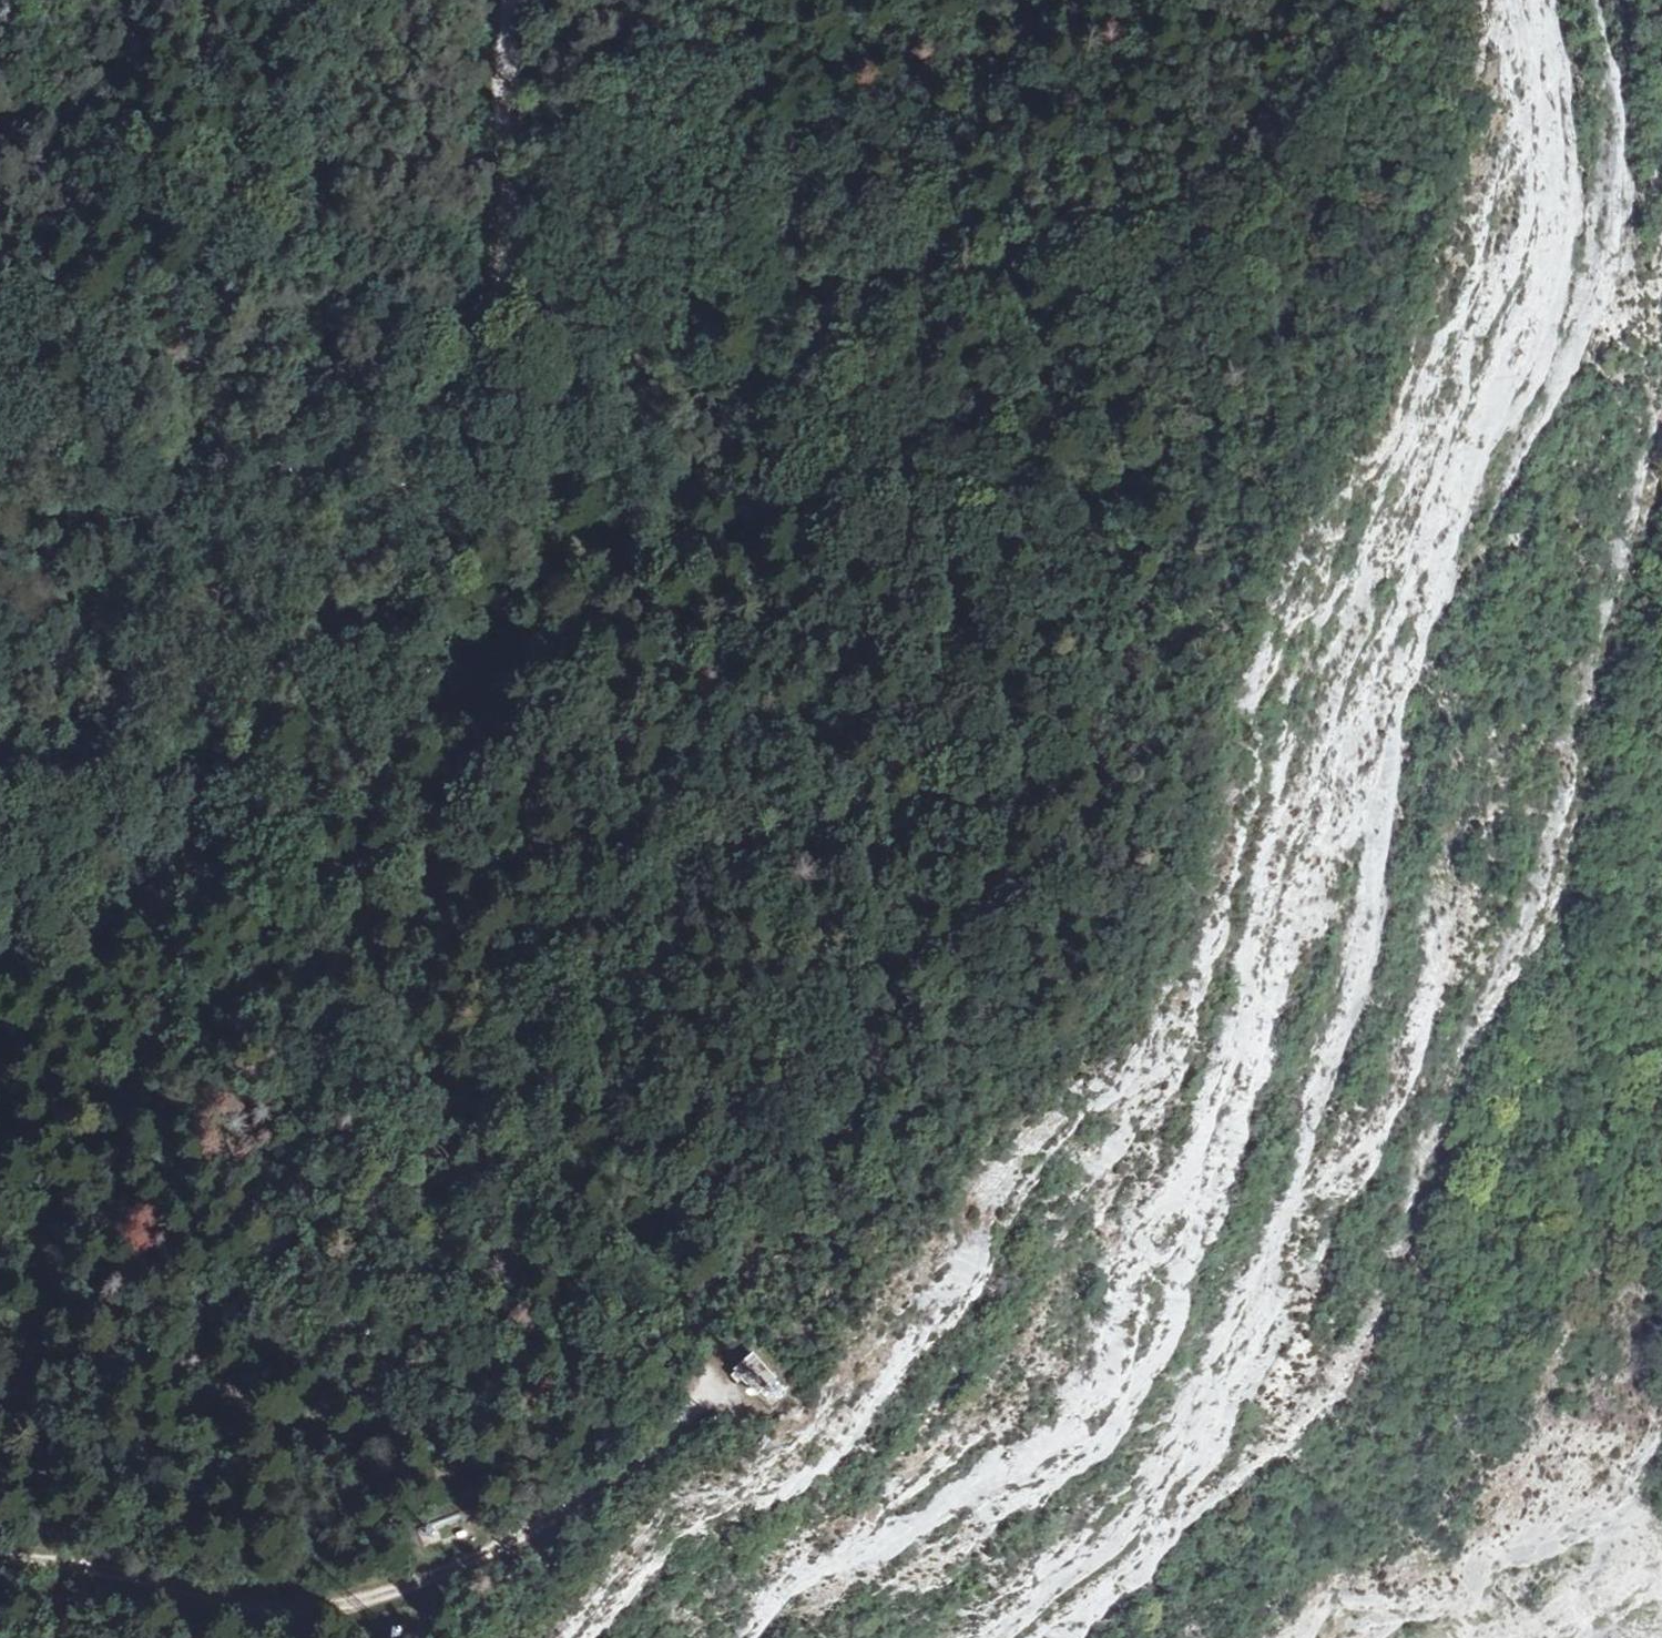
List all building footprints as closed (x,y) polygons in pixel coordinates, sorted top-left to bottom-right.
[(753,1349),(728,1367),(749,1397),(773,1379),(753,1349)]
